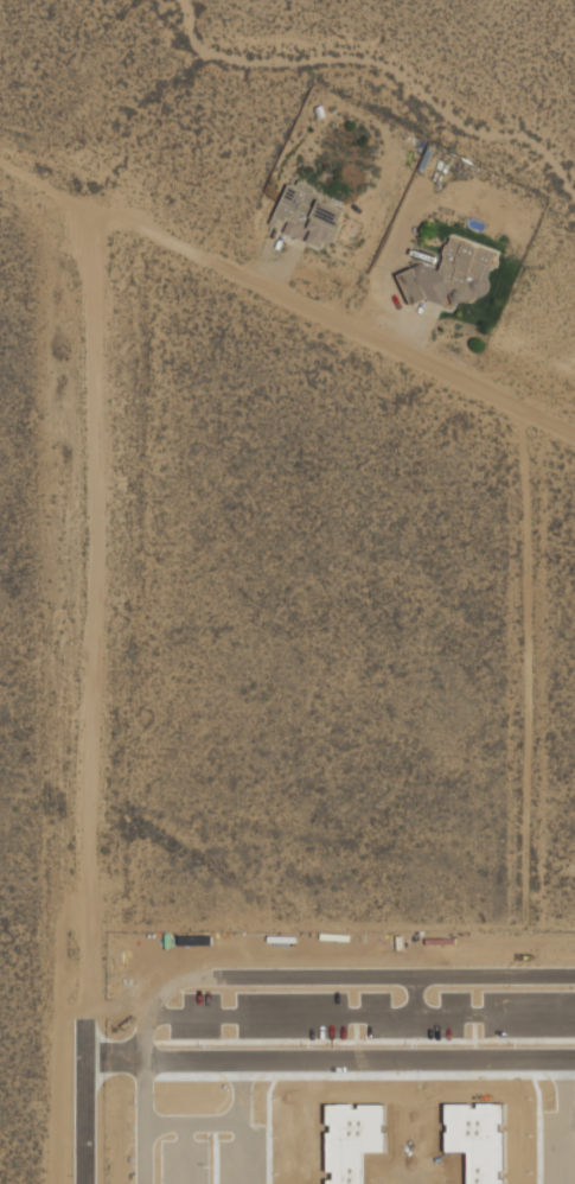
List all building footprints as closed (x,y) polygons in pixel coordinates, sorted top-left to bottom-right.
[(268,224),(282,231),(282,233),(294,238),(294,236),(318,246),(322,243),(325,241),(330,242),(334,241),(341,223),(339,222),(344,211),(320,199),(319,193),(313,191),(314,189),(299,180),(296,185),(292,183),(288,184),(268,224)] [(397,275),(421,263),(439,270),(451,237),(494,254),(493,259),(498,260),(496,268),(492,266),(487,278),(490,282),(490,288),(486,293),(483,297),(477,298),(469,301),(466,301),(464,300),(460,303),(455,303),(452,300),(449,298),(448,291),(443,306),(426,299),(411,305),(397,275)] [(500,1105),(502,1183),(464,1183),(464,1152),(443,1152),(442,1105),(500,1105)] [(362,1154),(362,1183),(324,1183),(322,1107),(385,1106),(384,1153),(362,1154)]
